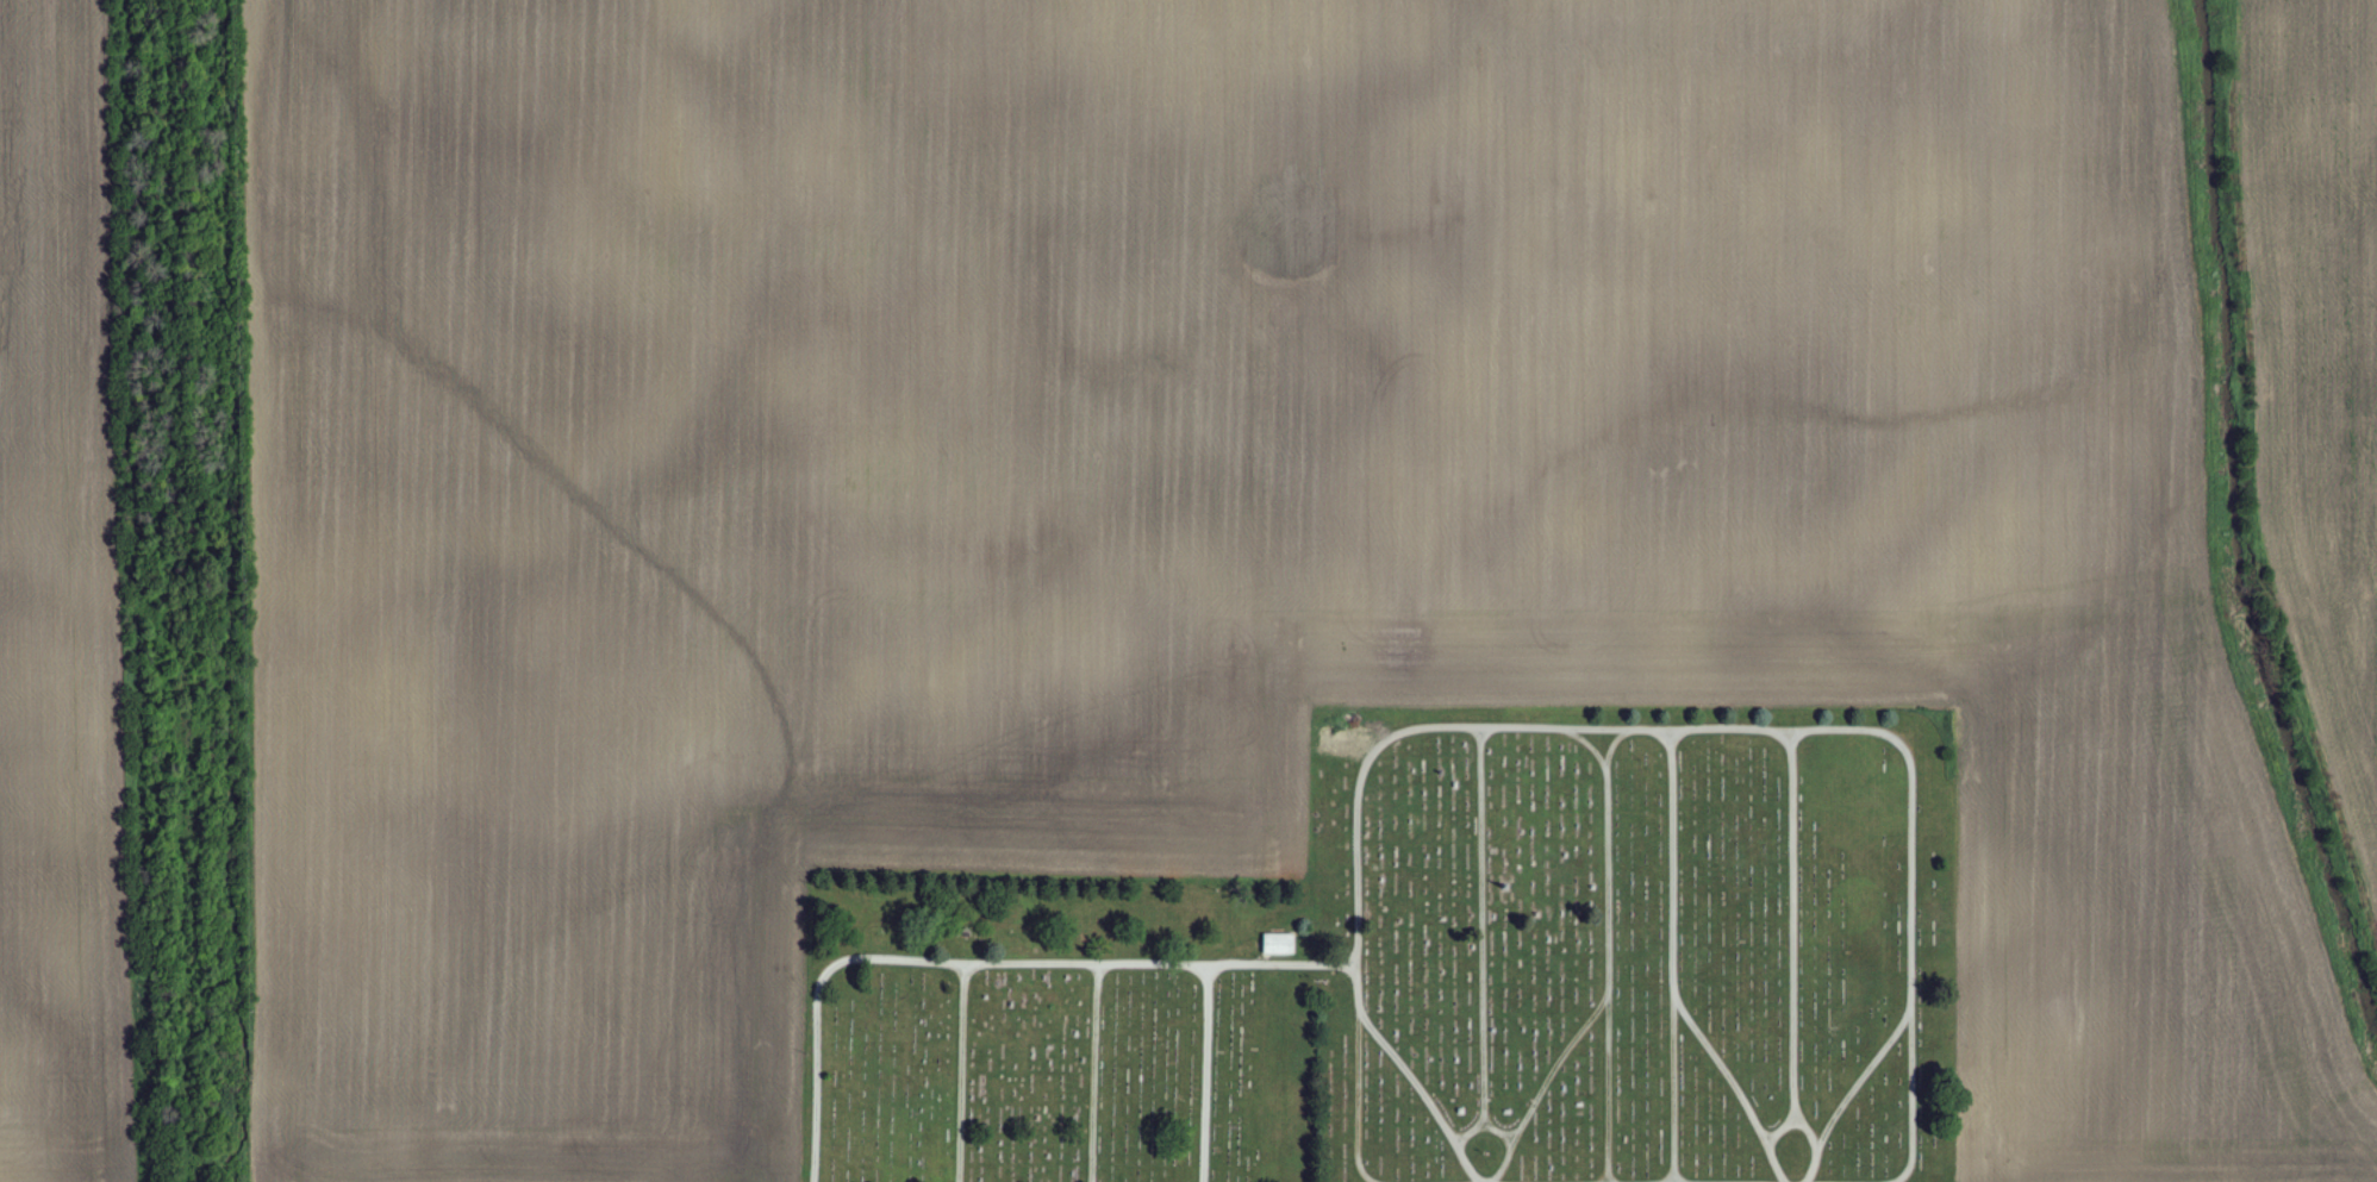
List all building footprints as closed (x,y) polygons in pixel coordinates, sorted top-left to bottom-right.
[(1293,943),(1265,941),(1264,954),(1292,955),(1293,943)]
